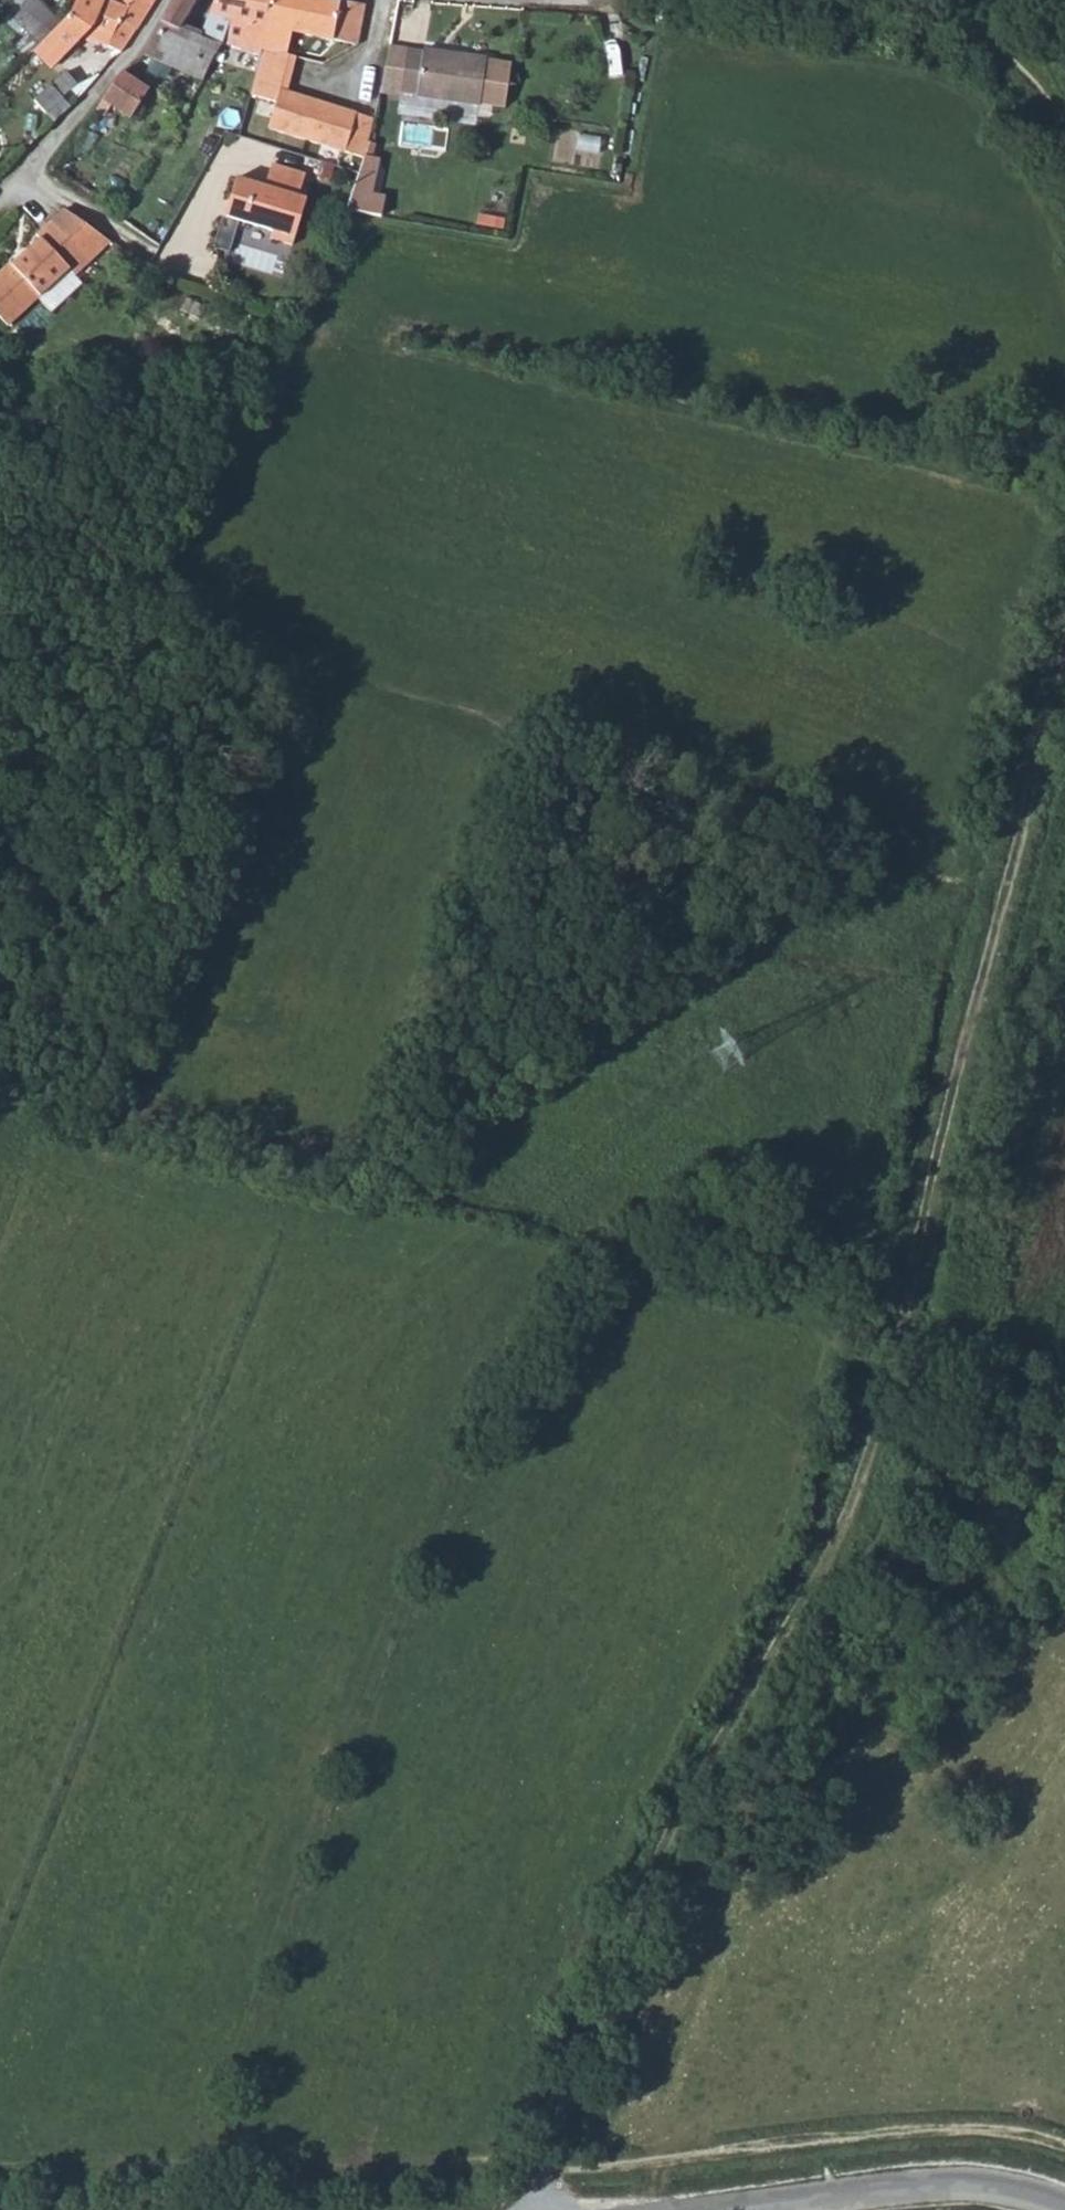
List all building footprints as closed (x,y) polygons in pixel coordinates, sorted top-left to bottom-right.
[(26,32),(41,44),(62,24),(40,0),(29,0),(13,20),(26,32)] [(122,52),(137,29),(122,21),(127,10),(111,2),(107,0),(102,0),(102,1),(100,0),(75,0),(62,24),(41,44),(35,50),(51,67),(84,35),(122,52)] [(137,29),(139,29),(157,0),(112,0),(111,2),(127,10),(122,21),(137,29)] [(202,80),(220,47),(202,37),(182,28),(199,0),(172,0),(162,20),(164,21),(149,51),(146,50),(143,52),(202,80)] [(205,29),(202,37),(220,47),(248,54),(258,57),(259,51),(285,57),(291,33),(358,45),(358,42),(365,4),(342,0),(215,0),(213,3),(205,29)] [(15,43),(29,57),(35,50),(41,44),(26,32),(15,43)] [(382,88),(401,90),(408,48),(390,46),(382,88)] [(408,48),(401,90),(415,93),(415,96),(478,106),(478,103),(502,106),(510,61),(486,58),(486,56),(419,47),(419,49),(408,48)] [(258,57),(253,77),(288,89),(289,87),(295,59),(285,57),(259,51),(258,57)] [(47,116),(60,103),(64,99),(62,97),(78,83),(67,71),(34,102),(47,116)] [(150,89),(122,71),(119,78),(103,101),(130,118),(150,89)] [(288,89),(253,77),(250,90),(272,98),(264,123),(358,155),(362,139),(368,116),(288,89)] [(355,166),(371,169),(373,155),(364,153),(367,140),(362,139),(358,155),(355,166)] [(237,174),(230,195),(234,203),(230,214),(271,229),(269,236),(291,243),(307,198),(299,195),(307,173),(273,161),(266,184),(237,174)] [(344,208),(377,214),(381,190),(368,187),(371,169),(355,166),(354,171),(344,208)] [(234,203),(230,195),(224,213),(230,214),(234,203)] [(100,257),(110,247),(90,226),(95,221),(71,205),(60,215),(100,257)] [(21,259),(19,258),(0,276),(0,307),(15,324),(76,266),(83,273),(100,257),(60,215),(44,230),(48,234),(21,259)] [(90,226),(110,247),(119,238),(95,221),(90,226)]
